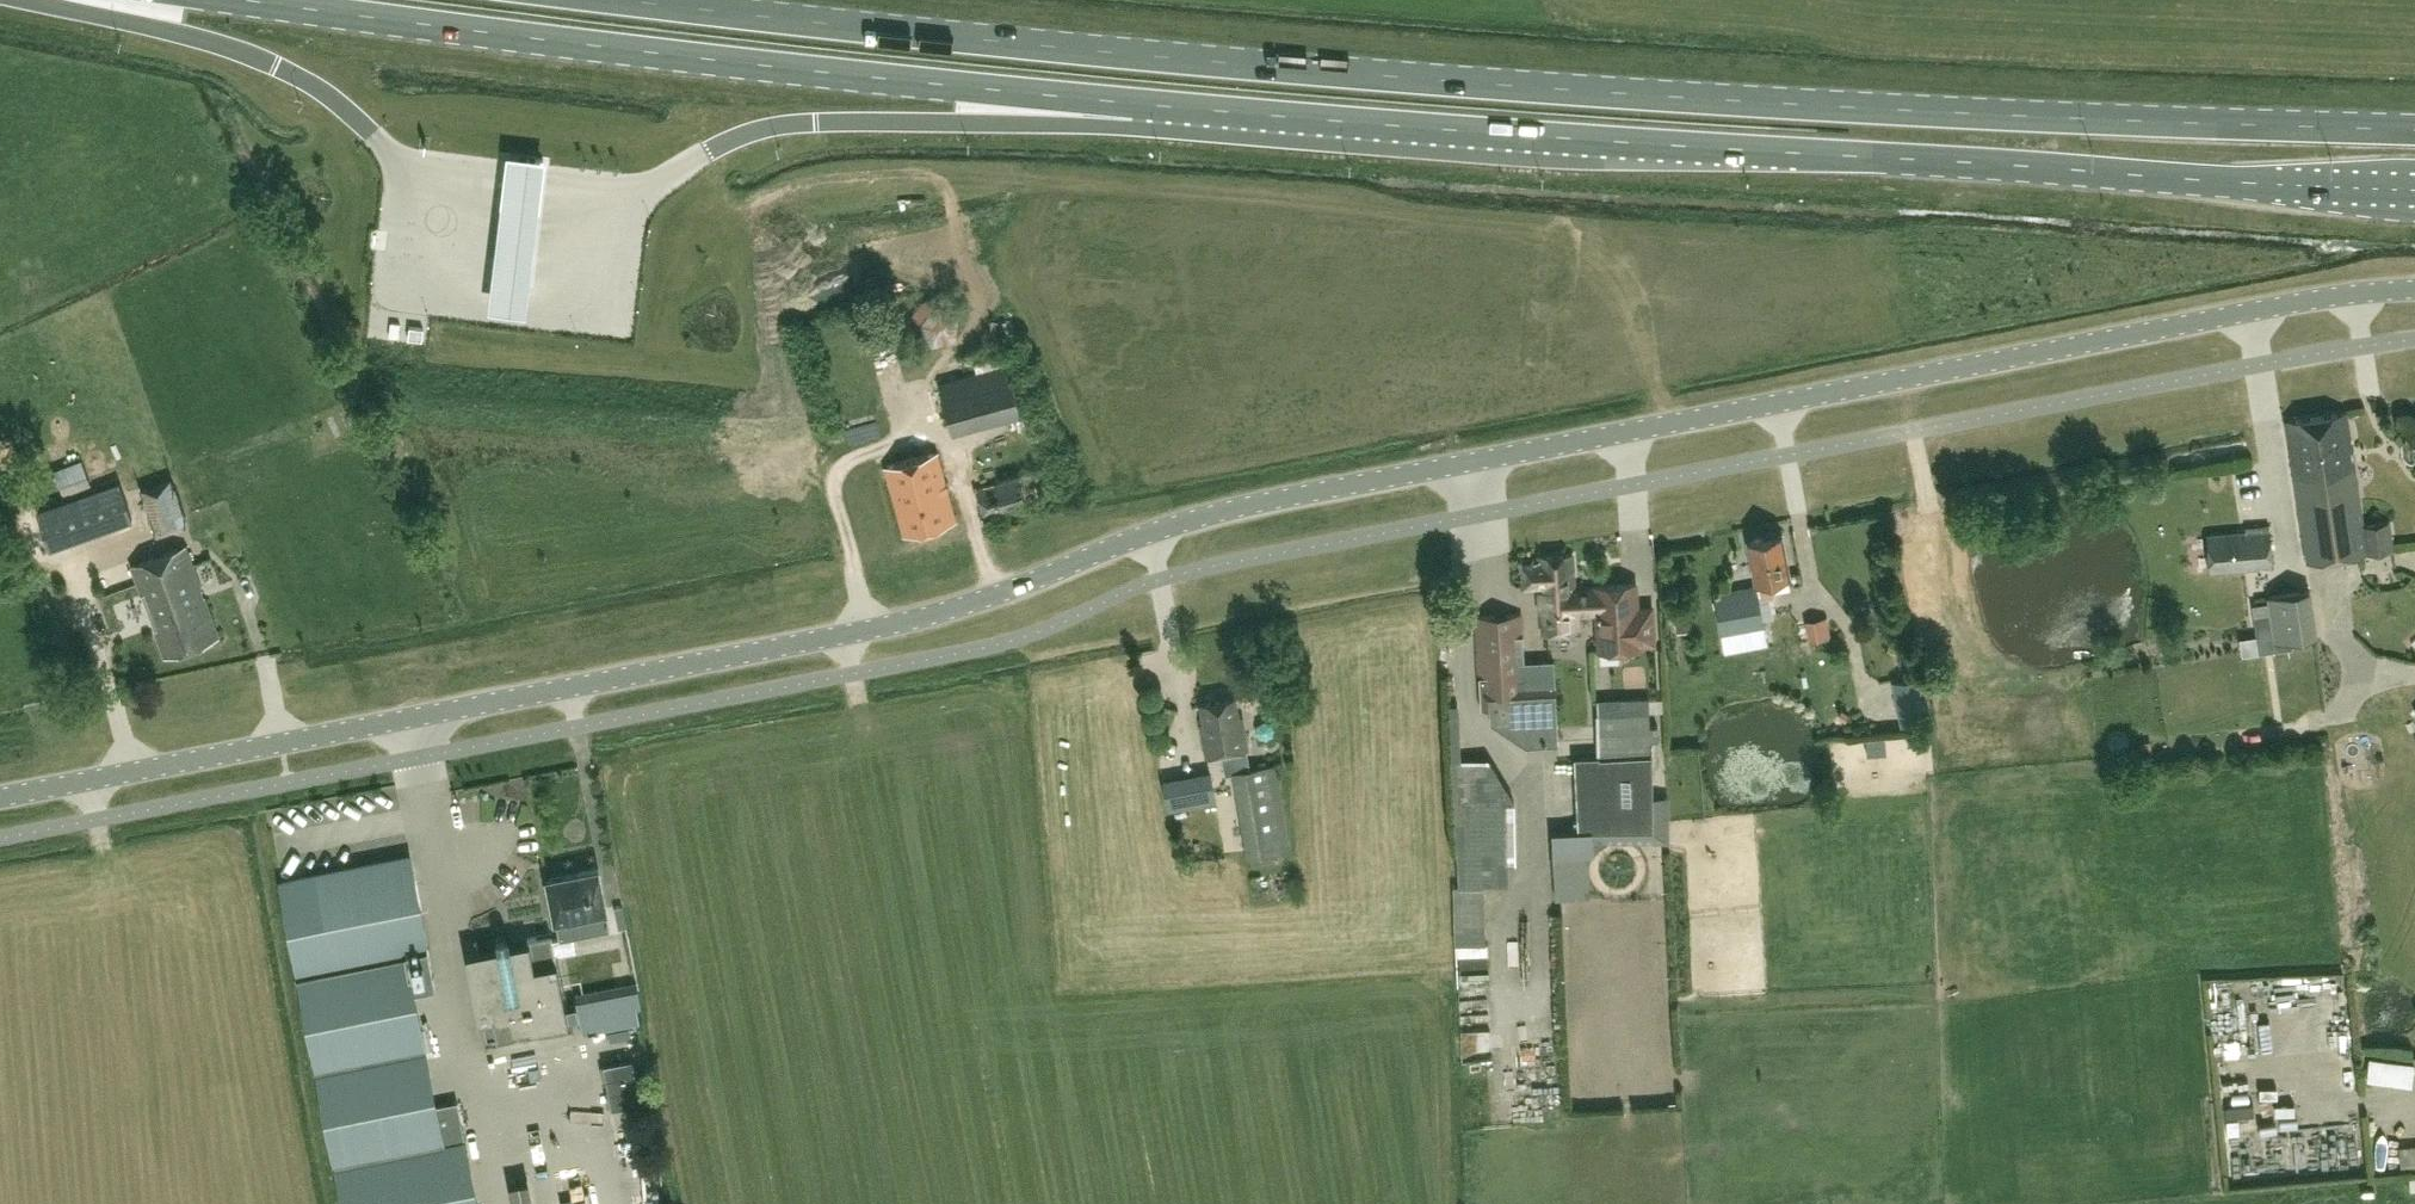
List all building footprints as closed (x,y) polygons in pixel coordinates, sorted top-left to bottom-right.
[(544,152),(504,147),(485,304),(525,309),(544,152)] [(959,314),(937,304),(928,297),(911,318),(920,325),(931,345),(956,340),(959,314)] [(399,335),(401,321),(392,320),(390,334),(399,335)] [(411,323),(409,336),(423,338),(424,324),(411,323)] [(966,372),(939,380),(953,432),(981,425),(966,372)] [(2345,411),(2286,420),(2307,563),(2393,550),(2389,521),(2363,525),(2345,411)] [(934,451),(885,467),(907,535),(957,519),(934,451)] [(55,470),(61,485),(65,494),(90,484),(81,460),(55,470)] [(990,485),(988,479),(982,481),(984,487),(976,489),(985,522),(1050,504),(1040,471),(990,485)] [(157,535),(188,523),(171,477),(140,488),(157,535)] [(17,481),(4,485),(8,496),(21,492),(20,488),(17,481)] [(138,537),(130,518),(95,531),(89,515),(71,522),(84,557),(138,537)] [(2274,567),(2271,531),(2207,536),(2210,572),(2274,567)] [(1782,535),(1748,540),(1755,583),(1789,577),(1782,535)] [(132,564),(164,657),(219,638),(186,545),(132,564)] [(1595,600),(1595,590),(1575,592),(1573,555),(1538,557),(1538,564),(1522,565),(1523,587),(1539,586),(1542,635),(1576,633),(1575,614),(1596,613),(1596,612),(1598,612),(1597,600),(1595,600)] [(1596,612),(1596,613),(1598,651),(1640,648),(1640,645),(1654,644),(1652,607),(1637,608),(1636,584),(1594,587),(1595,590),(1595,600),(1597,600),(1598,612),(1596,612)] [(1714,594),(1725,653),(1767,645),(1756,586),(1714,594)] [(2268,594),(2271,611),(2253,613),(2259,653),(2294,647),(2292,637),(2316,633),(2309,588),(2268,594)] [(1691,630),(1688,605),(1673,607),(1676,632),(1691,630)] [(1559,741),(1554,659),(1525,661),(1522,612),(1476,615),(1481,707),(1490,706),(1491,720),(1524,718),(1525,743),(1559,741)] [(1928,722),(1922,690),(1894,696),(1899,727),(1928,722)] [(1235,698),(1200,704),(1204,724),(1201,725),(1206,757),(1222,754),(1225,774),(1234,773),(1233,771),(1250,768),(1247,750),(1248,750),(1242,715),(1238,716),(1235,698)] [(1577,756),(1579,819),(1579,829),(1552,830),(1554,872),(1588,870),(1588,855),(1594,855),(1593,830),(1651,829),(1651,819),(1647,699),(1626,700),(1598,701),(1599,756),(1577,756)] [(1912,749),(1910,735),(1889,738),(1891,752),(1912,749)] [(1884,737),(1850,738),(1851,753),(1885,752),(1884,737)] [(1488,757),(1452,759),(1458,884),(1453,885),(1455,944),(1484,943),(1483,884),(1506,883),(1504,801),(1515,801),(1488,757)] [(1290,849),(1284,819),(1275,764),(1250,768),(1233,771),(1234,773),(1248,856),(1290,849)] [(1164,783),(1169,810),(1215,802),(1210,774),(1164,783)] [(284,887),(345,1203),(479,1203),(466,1138),(445,1142),(413,978),(432,975),(427,949),(430,949),(413,862),(284,887)] [(560,937),(577,934),(574,919),(609,912),(600,868),(549,878),(556,917),(560,937)] [(488,1037),(571,1021),(553,931),(528,937),(529,940),(512,944),(511,937),(509,933),(507,931),(503,930),(499,932),(497,935),(496,938),(498,946),(467,952),(481,1020),(484,1019),(488,1037)] [(638,989),(620,992),(577,1001),(578,1005),(581,1019),(584,1032),(640,1021),(637,1005),(641,1005),(638,989)] [(578,1005),(568,1007),(571,1021),(581,1019),(578,1005)] [(2227,1025),(2205,1029),(2207,1039),(2229,1036),(2227,1025)] [(632,1055),(603,1061),(611,1104),(640,1098),(632,1055)] [(2366,1078),(2410,1084),(2413,1063),(2369,1057),(2366,1078)] [(2318,1163),(2331,1163),(2332,1134),(2319,1133),(2318,1163)]
